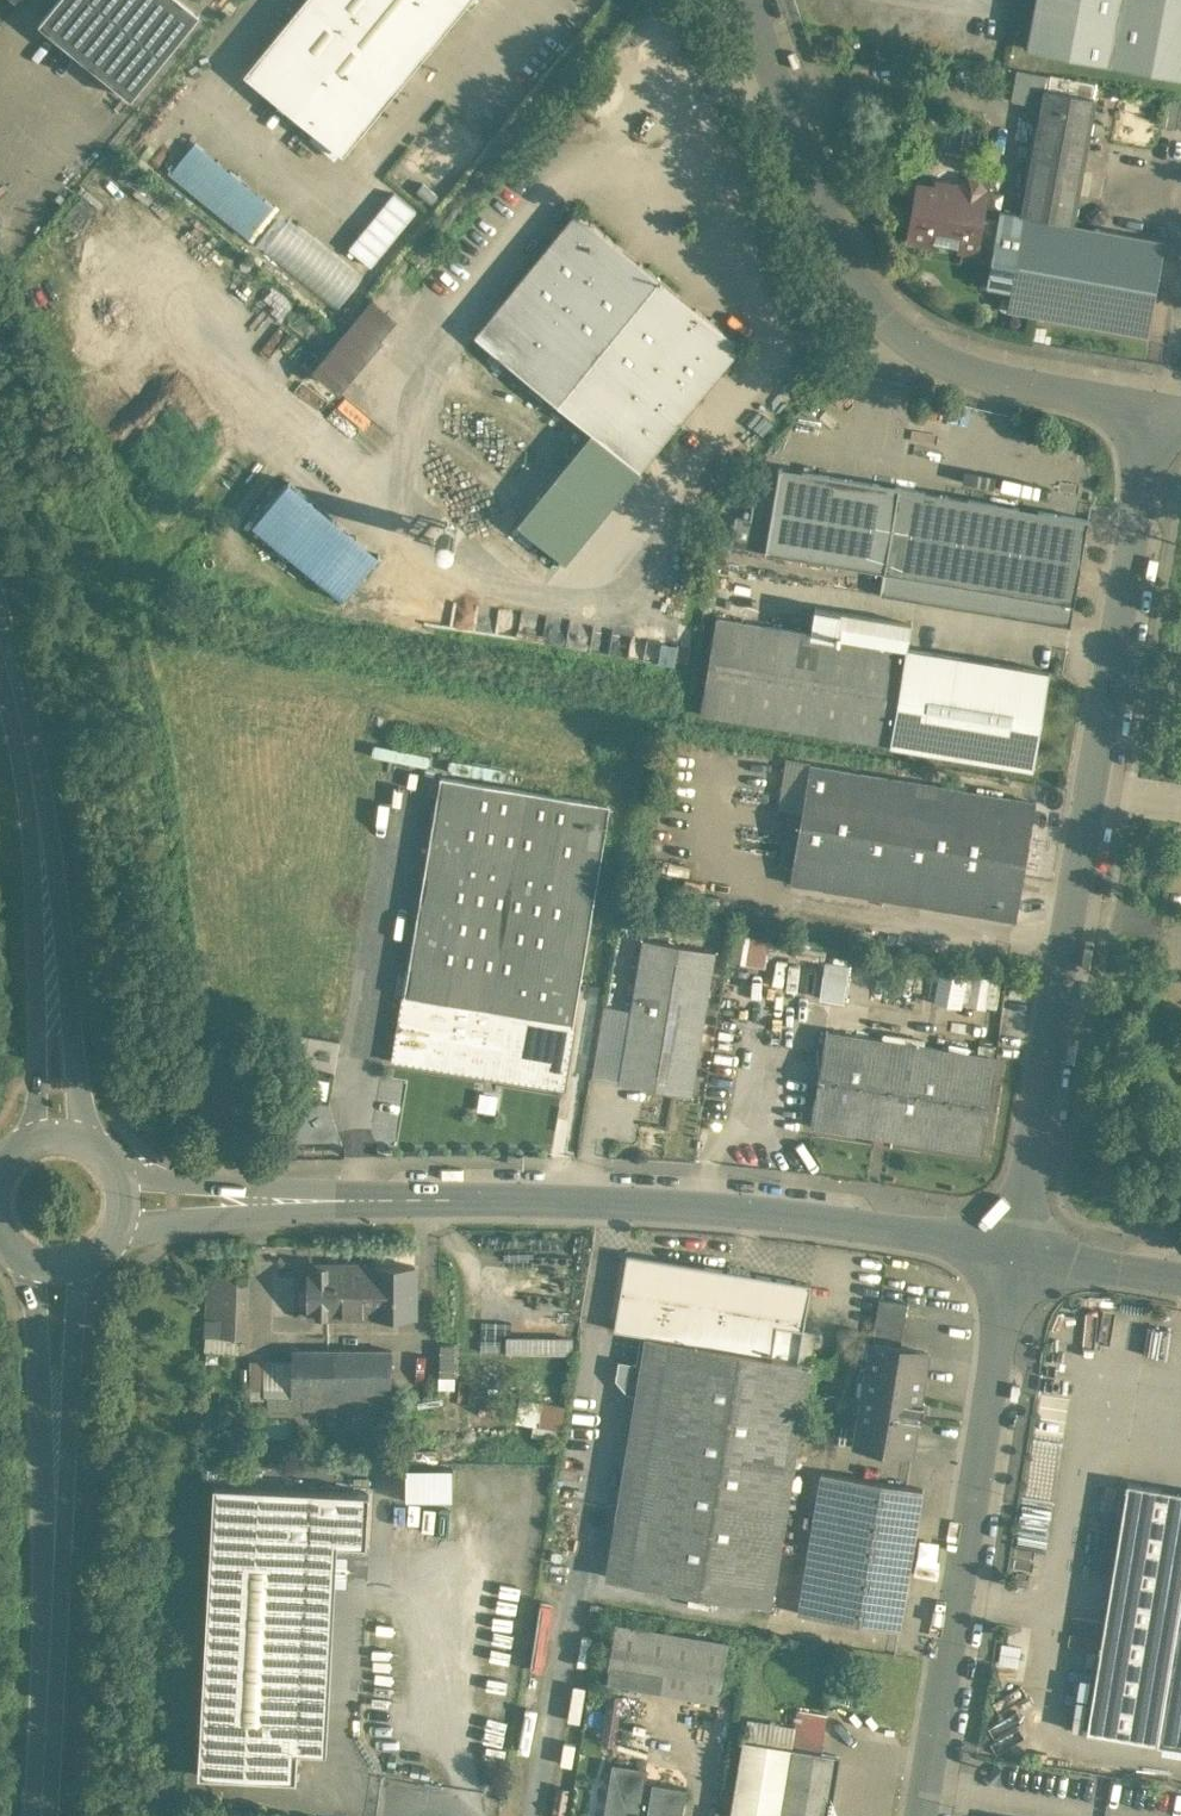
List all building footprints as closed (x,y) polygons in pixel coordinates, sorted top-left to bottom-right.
[(40,21),(132,96),(199,14),(182,0),(57,0),(40,21)] [(286,27),(250,72),(249,71),(248,72),(344,150),(345,149),(344,148),(465,0),(308,0),(286,27)] [(1016,11),(1030,11),(1031,0),(1016,0),(1016,11)] [(1027,47),(1180,76),(1180,0),(1036,0),(1027,47)] [(1049,75),(1017,69),(1012,97),(1043,103),(1045,88),(1046,88),(1049,75)] [(1043,103),(1022,214),(1024,215),(1073,223),(1096,97),(1046,88),(1045,88),(1043,103)] [(1168,97),(1163,125),(1176,127),(1177,125),(1180,104),(1180,99),(1168,97)] [(248,235),(274,203),(194,138),(168,170),(248,235)] [(768,204),(754,165),(745,168),(759,207),(768,204)] [(963,186),(938,182),(937,188),(919,185),(909,238),(931,242),(932,235),(961,240),(961,244),(963,248),(993,253),(999,220),(981,217),(986,191),(983,190),(983,187),(978,181),(970,179),(963,184),(963,186)] [(742,344),(577,210),(476,335),(640,469),(742,344)] [(1022,214),(1001,210),(999,220),(993,253),(988,281),(1012,285),(1024,215),(1022,214)] [(1073,223),(1024,215),(1012,285),(1008,308),(1149,334),(1165,240),(1073,223)] [(339,304),(362,272),(286,218),(264,248),(287,264),(294,254),(315,270),(307,281),(339,304)] [(373,295),(312,368),(334,386),(375,337),(378,326),(391,310),(373,295)] [(422,324),(404,310),(399,310),(385,328),(385,333),(404,347),(408,347),(423,329),(422,324)] [(611,453),(593,475),(618,496),(636,474),(611,453)] [(898,486),(780,466),(775,496),(766,550),(884,570),(898,486)] [(380,553),(290,479),(253,523),(344,598),(380,553)] [(1089,518),(898,486),(884,570),(880,594),(1071,626),(1089,518)] [(775,496),(755,493),(751,517),(736,515),(731,544),(766,550),(775,496)] [(812,632),(717,617),(701,712),(891,744),(907,648),(900,647),(849,639),(853,613),(816,607),(812,632)] [(904,622),(853,613),(849,639),(900,647),(904,622)] [(1051,671),(907,648),(891,744),(1034,768),(1051,671)] [(1036,802),(810,764),(790,881),(1017,919),(1036,802)] [(611,804),(441,775),(404,995),(574,1024),(611,804)] [(764,961),(767,934),(736,931),(733,959),(764,961)] [(716,950),(643,938),(620,1081),(692,1093),(716,950)] [(817,994),(844,998),(850,961),(824,956),(817,994)] [(991,989),(999,989),(1000,973),(937,971),(937,999),(991,1000),(991,989)] [(574,1024),(404,995),(393,1058),(564,1086),(574,1024)] [(997,1056),(827,1030),(812,1125),(982,1152),(997,1056)] [(811,1283),(628,1253),(615,1329),(645,1334),(671,1338),(771,1355),(774,1334),(781,1292),(809,1296),(811,1283)] [(416,1265),(311,1264),(311,1316),(415,1317),(416,1265)] [(248,1276),(210,1274),(209,1302),(247,1304),(248,1276)] [(809,1296),(781,1292),(774,1334),(802,1338),(809,1296)] [(908,1302),(880,1297),(875,1327),(903,1332),(908,1302)] [(247,1304),(209,1302),(207,1334),(246,1336),(247,1304)] [(605,1578),(630,1581),(671,1338),(645,1334),(605,1578)] [(802,1338),(774,1334),(771,1355),(799,1359),(802,1338)] [(630,1581),(771,1605),(812,1362),(799,1359),(771,1355),(671,1338),(630,1581)] [(924,1350),(875,1342),(873,1341),(873,1344),(858,1436),(857,1439),(859,1439),(859,1438),(911,1447),(912,1447),(913,1445),(912,1445),(917,1416),(922,1417),(924,1400),(917,1399),(925,1353),(926,1350),(924,1350)] [(392,1350),(293,1349),(292,1388),(291,1409),(339,1409),(360,1409),(391,1410),(392,1350)] [(264,1361),(251,1361),(251,1385),(264,1385),(264,1361)] [(292,1388),(270,1387),(269,1409),(291,1409),(292,1388)] [(560,1426),(563,1403),(518,1396),(515,1419),(560,1426)] [(360,1409),(339,1409),(339,1422),(360,1422),(360,1409)] [(391,1410),(360,1409),(360,1422),(391,1422),(391,1410)] [(449,1494),(449,1463),(402,1463),(402,1493),(449,1494)] [(923,1488),(822,1471),(799,1612),(900,1629),(923,1488)] [(1127,1481),(1087,1731),(1157,1742),(1180,1597),(1180,1490),(1127,1481)] [(370,1491),(215,1483),(212,1532),(310,1537),(310,1540),(367,1543),(370,1491)] [(310,1537),(212,1532),(201,1742),(299,1747),(310,1540),(310,1537)] [(1157,1742),(1180,1746),(1180,1597),(1157,1742)] [(729,1641),(616,1622),(606,1681),(719,1700),(729,1641)] [(828,1714),(798,1709),(795,1727),(792,1747),(821,1751),(824,1732),(825,1732),(828,1714)] [(744,1739),(731,1815),(780,1815),(792,1747),(744,1739)] [(299,1747),(201,1742),(199,1772),(297,1778),(299,1747)] [(792,1747),(780,1815),(829,1815),(839,1756),(839,1755),(839,1754),(821,1751),(792,1747)] [(654,1782),(651,1797),(642,1796),(646,1769),(614,1763),(605,1815),(680,1815),(685,1787),(654,1782)]
